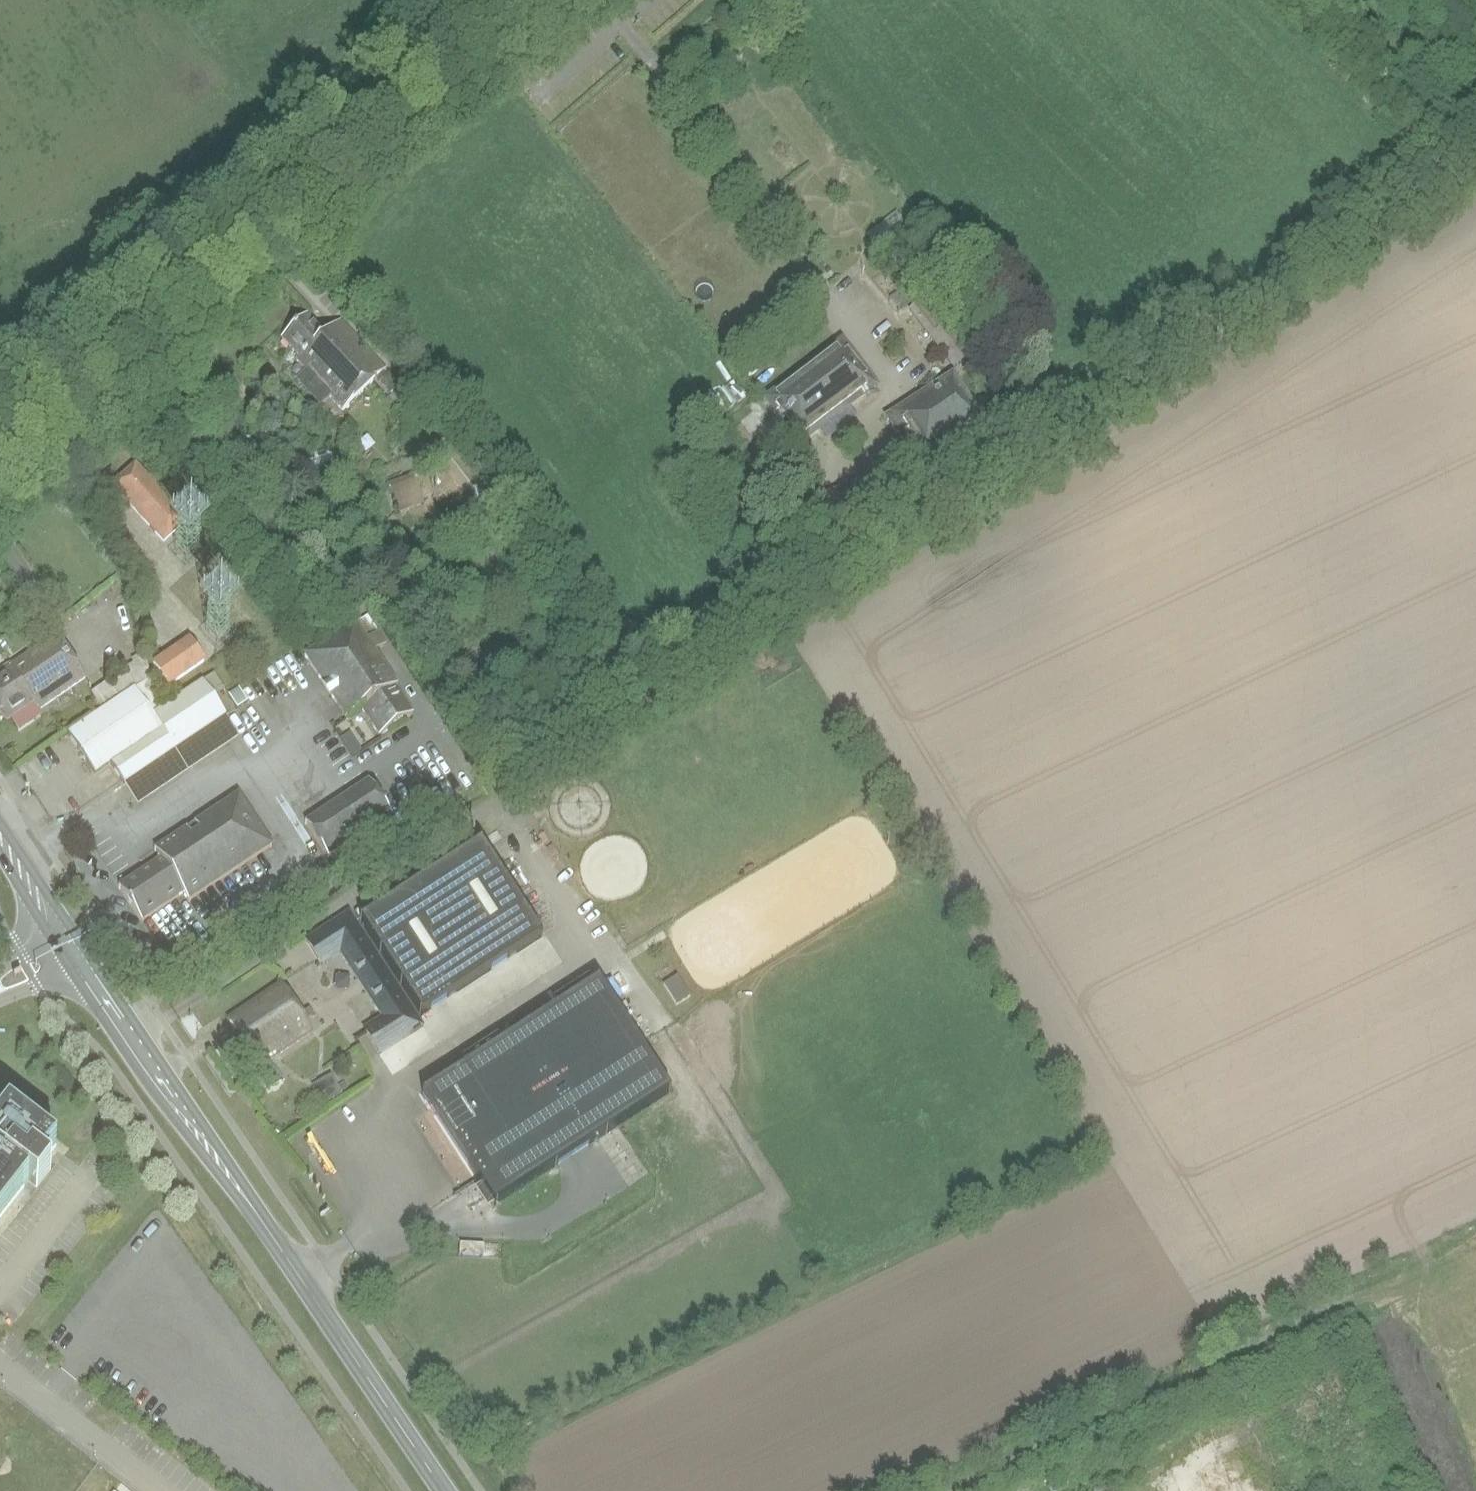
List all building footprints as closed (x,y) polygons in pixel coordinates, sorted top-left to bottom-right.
[(920,300),(908,309),(953,368),(972,354),(948,323),(941,328),(920,300)] [(342,410),(372,381),(387,396),(399,385),(388,373),(386,375),(382,371),(386,367),(339,319),(324,334),(306,315),(281,338),(300,358),(297,361),(304,368),(303,369),(305,371),(295,381),(319,407),(330,397),(342,410)] [(800,442),(874,386),(841,343),(767,399),(800,442)] [(924,460),(982,422),(952,376),(913,402),(912,400),(892,412),(894,414),(887,419),(906,448),(913,443),(924,460)] [(422,442),(437,460),(419,472),(415,477),(392,483),(400,512),(420,506),(424,505),(423,500),(443,488),(453,482),(463,496),(469,492),(482,510),(501,497),(488,479),(479,485),(456,452),(450,457),(432,434),(422,442)] [(163,541),(185,521),(152,485),(154,484),(148,478),(147,479),(135,466),(113,486),(163,541)] [(380,736),(412,714),(395,688),(397,687),(355,623),(305,656),(347,719),(362,709),(380,736)] [(86,678),(57,635),(0,674),(0,712),(7,722),(34,703),(39,710),(86,678)] [(168,686),(204,661),(188,639),(153,664),(168,686)] [(124,785),(176,750),(226,716),(202,681),(166,705),(149,680),(135,689),(68,734),(95,774),(110,764),(124,785)] [(229,695),(238,708),(247,702),(239,689),(229,695)] [(350,733),(341,739),(353,757),(362,751),(350,733)] [(328,859),(392,816),(369,781),(305,824),(328,859)] [(188,901),(272,846),(238,795),(155,850),(162,860),(119,888),(141,922),(183,895),(188,901)] [(362,921),(422,1014),(542,936),(481,843),(362,921)] [(341,955),(382,1017),(363,1029),(381,1055),(424,1026),(348,912),(305,941),(323,966),(341,955)] [(678,977),(664,986),(677,1006),(690,997),(685,989),(678,977)] [(585,1149),(671,1093),(599,982),(424,1095),(485,1191),(495,1206),(585,1149)] [(267,1064),(313,1033),(282,985),(228,1020),(237,1034),(217,1047),(236,1077),(256,1063),(258,1066),(265,1061),(267,1064)] [(283,1082),(271,1063),(256,1074),(269,1092),(283,1082)] [(316,1083),(326,1103),(346,1093),(336,1073),(316,1083)] [(56,1146),(8,1108),(0,1119),(0,1218),(29,1182),(37,1188),(51,1170),(42,1164),(56,1146)] [(460,1244),(460,1256),(484,1257),(484,1245),(460,1244)]
